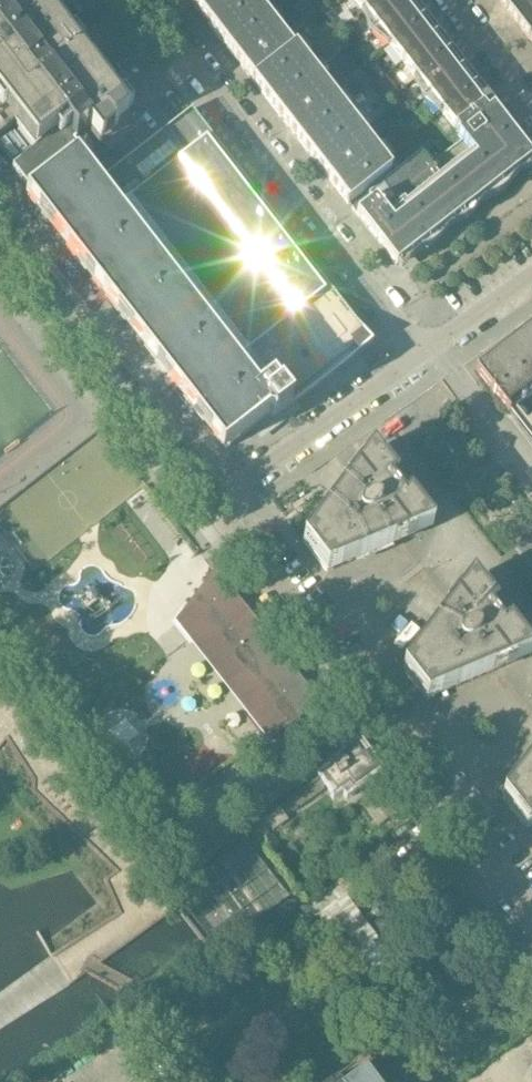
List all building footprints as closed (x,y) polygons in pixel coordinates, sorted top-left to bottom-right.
[(59,10),(51,0),(0,0),(0,43),(65,128),(76,143),(88,133),(106,157),(141,129),(112,92),(72,40),(77,36),(78,35),(78,34),(59,10)] [(252,0),(189,0),(252,82),(292,51),(252,0)] [(304,0),(302,0),(293,7),(303,22),(314,13),(304,0)] [(440,34),(414,0),(353,0),(458,135),(457,136),(461,141),(429,166),(420,155),(351,209),(354,212),(396,267),(480,201),(485,199),(489,197),(494,195),(498,192),(502,189),(506,185),(509,182),(513,178),(516,174),(531,161),(531,160),(492,109),(487,114),(483,109),(493,102),(440,34)] [(506,11),(521,0),(497,0),(506,11)] [(506,11),(530,42),(531,40),(531,0),(521,0),(506,11)] [(191,111),(102,180),(62,130),(65,128),(0,43),(0,138),(19,123),(26,133),(31,130),(43,145),(14,167),(11,169),(31,194),(25,199),(222,454),(230,450),(228,449),(247,434),(251,438),(293,405),(295,406),(296,403),(299,401),(328,378),(330,377),(332,376),(335,375),(337,375),(340,375),(342,368),(372,344),(191,111)] [(391,172),(337,102),(295,48),(292,51),(252,82),(348,205),(391,172)] [(370,84),(359,70),(349,78),(359,93),(370,84)] [(31,130),(26,133),(19,123),(0,138),(0,149),(14,167),(43,145),(31,130)] [(514,410),(531,396),(531,326),(475,371),(509,414),(531,443),(531,432),(514,410)] [(432,528),(409,498),(402,503),(399,500),(389,487),(396,481),(372,451),(303,543),(326,573),(401,541),(432,528)] [(316,704),(218,579),(191,615),(186,612),(178,623),(193,642),(202,635),(244,689),(242,691),(255,715),(246,721),(260,740),(316,704)] [(472,579),(451,606),(402,670),(426,701),(531,656),(508,625),(501,630),(499,627),(491,618),(489,614),(495,609),(472,579)] [(285,628),(280,620),(273,626),(278,633),(285,628)] [(323,776),(336,794),(350,784),(353,788),(376,772),(364,756),(361,757),(354,748),(341,758),(336,752),(325,760),(332,770),(323,776)] [(506,793),(502,798),(526,829),(531,826),(531,758),(506,793)] [(396,815),(382,797),(365,810),(378,828),(396,815)] [(245,842),(173,894),(217,949),(286,899),(245,842)] [(302,909),(298,912),(307,924),(316,918),(332,939),(341,933),(357,954),(360,951),(373,942),(376,939),(345,897),(381,871),(385,877),(396,869),(382,850),(302,909)] [(395,937),(382,947),(409,983),(422,973),(395,937)] [(373,942),(360,951),(366,959),(379,949),(373,942)] [(409,983),(382,947),(379,949),(366,959),(392,995),(409,983)] [(384,1071),(382,1072),(376,1064),(351,1081),(392,1081),(384,1071)]
